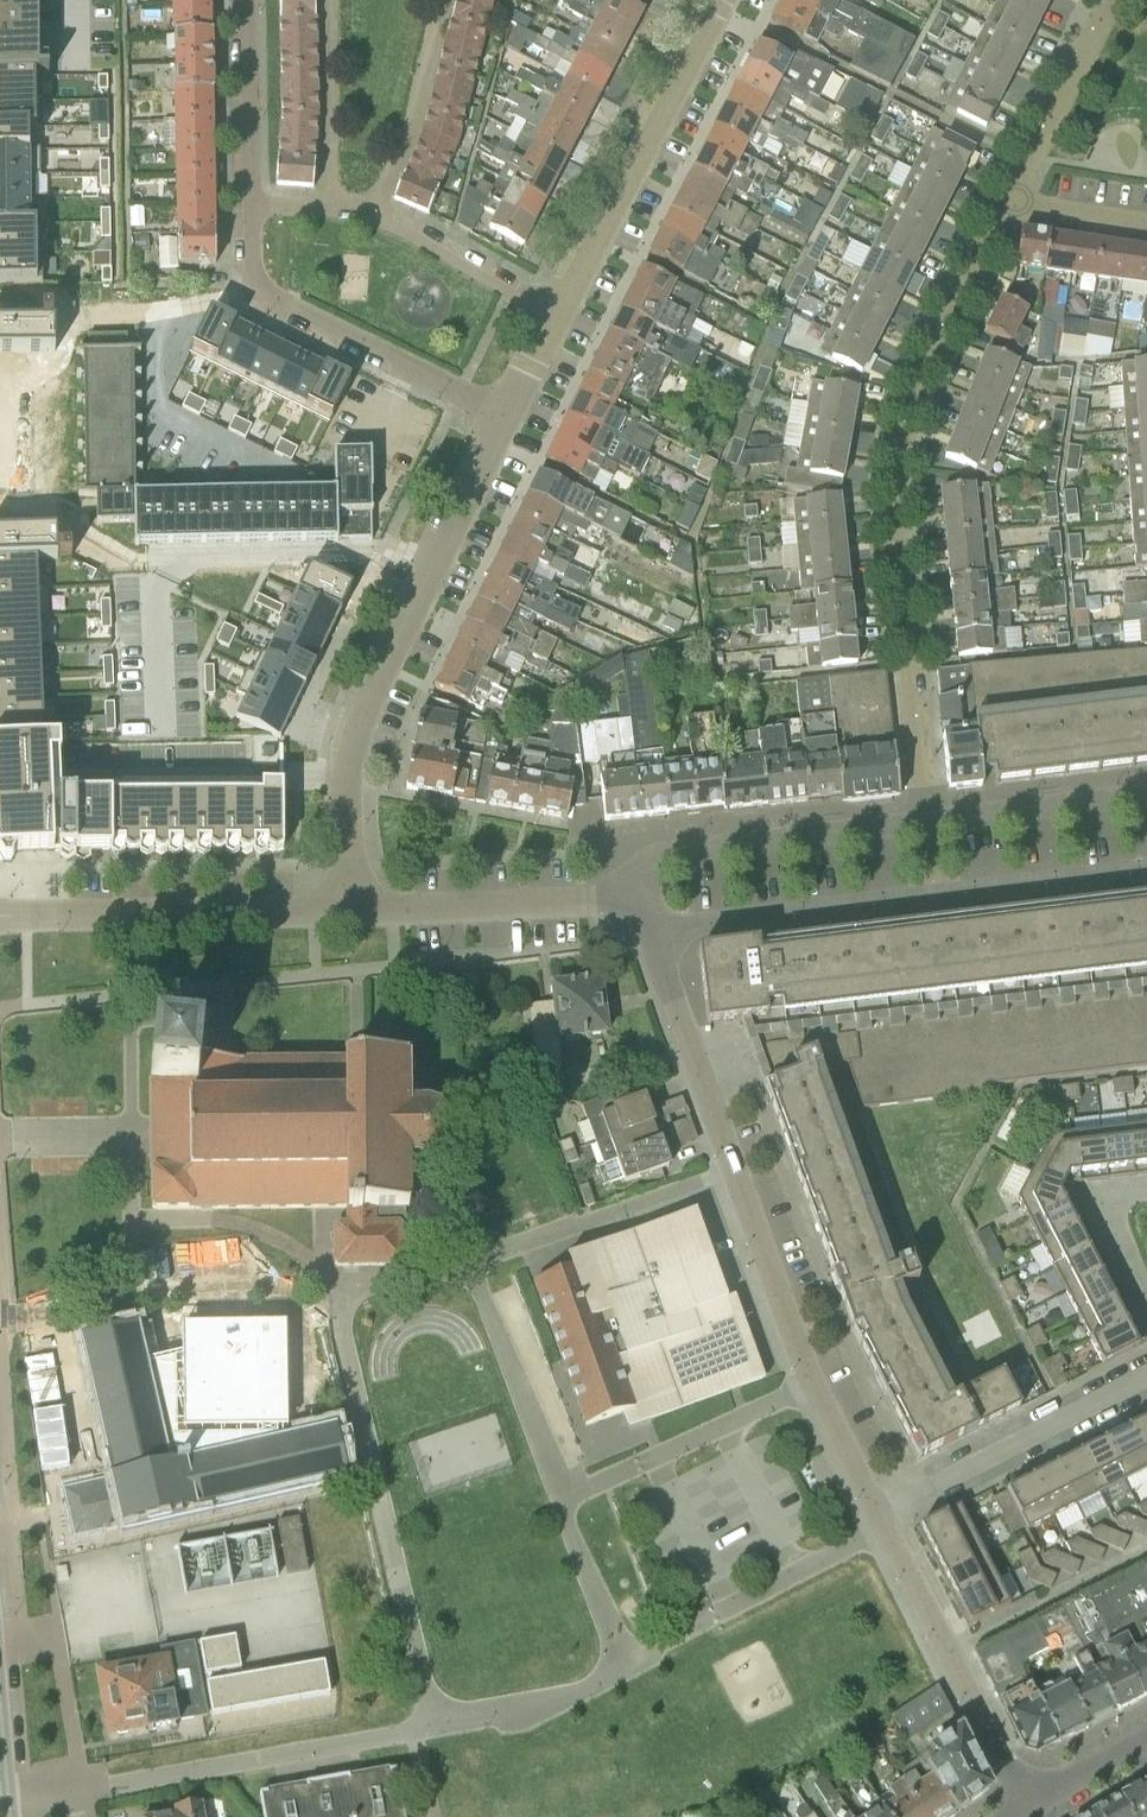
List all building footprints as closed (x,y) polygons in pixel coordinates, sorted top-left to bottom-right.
[(38,61),(38,0),(0,0),(0,75),(44,74),(44,61),(38,61)] [(317,19),(316,0),(280,0),(280,20),(317,19)] [(487,31),(493,8),(462,0),(457,0),(452,22),(487,31)] [(634,33),(645,12),(621,0),(574,0),(573,2),(634,33)] [(842,30),(785,0),(781,0),(771,20),(803,37),(802,38),(805,39),(805,38),(817,46),(824,33),(837,40),(842,30)] [(847,32),(857,11),(841,3),(835,0),(788,0),(847,32)] [(886,0),(863,0),(880,10),(886,0)] [(1047,5),(1038,0),(998,0),(995,5),(1036,26),(1047,5)] [(623,54),(634,33),(573,2),(568,12),(583,20),(577,31),(623,54)] [(1026,46),(1036,26),(995,5),(985,25),(1026,46)] [(174,35),(210,34),(209,6),(173,6),(173,35),(174,35)] [(858,11),(857,11),(847,32),(846,32),(864,42),(851,67),(890,87),(903,63),(914,41),(858,11)] [(531,21),(514,12),(511,22),(526,30),(531,21)] [(933,24),(944,30),(950,19),(939,13),(933,24)] [(281,44),(317,43),(317,19),(280,20),(281,44)] [(446,45),(482,54),(487,31),(452,22),(446,45)] [(927,35),(938,41),(944,30),(933,24),(927,35)] [(1016,66),(1026,46),(985,25),(975,45),(1016,66)] [(623,54),(577,31),(575,30),(570,41),(542,27),(538,35),(543,38),(542,40),(612,76),(623,54)] [(175,65),(212,65),(211,34),(210,34),(174,35),(175,65)] [(601,97),(612,76),(542,40),(537,49),(571,68),(566,79),(601,97)] [(748,64),(813,96),(827,69),(794,52),(791,59),(759,42),(748,64)] [(281,68),(318,67),(317,43),(281,44),(281,68)] [(441,68),(476,76),(482,54),(446,45),(441,68)] [(1006,84),(1016,66),(975,45),(966,64),(1006,84)] [(912,63),(923,68),(928,59),(917,54),(912,63)] [(905,76),(916,81),(923,68),(912,63),(905,76)] [(830,105),(813,96),(748,64),(737,85),(785,110),(791,99),(824,116),(830,105)] [(955,86),(995,106),(1006,84),(966,64),(955,86)] [(175,94),(211,94),(211,93),(213,93),(212,65),(175,65),(175,94)] [(282,91),(318,91),(318,67),(281,68),(282,91)] [(435,91),(470,99),(476,76),(441,68),(435,91)] [(590,118),(601,97),(566,79),(560,90),(525,71),(519,81),(541,94),(590,118)] [(47,74),(44,74),(0,75),(0,100),(47,100),(47,74)] [(98,77),(98,91),(108,91),(107,76),(98,77)] [(726,106),(803,146),(808,136),(780,121),(785,110),(737,85),(726,106)] [(955,86),(945,106),(985,127),(995,106),(955,86)] [(850,116),(867,126),(883,95),(866,87),(850,116)] [(283,114),(319,116),(318,91),(282,91),(283,114)] [(429,113),(465,122),(470,99),(435,91),(429,113)] [(579,140),(590,118),(541,94),(536,104),(511,91),(506,101),(507,102),(579,140)] [(175,121),(212,121),(211,94),(175,94),(174,94),(175,121)] [(47,125),(47,100),(0,100),(0,126),(47,125)] [(568,161),(579,140),(507,102),(502,111),(515,119),(509,130),(521,136),(568,161)] [(800,145),(803,146),(726,106),(714,127),(750,146),(780,161),(787,148),(796,153),(800,145)] [(99,128),(108,127),(108,113),(99,113),(99,128)] [(423,136),(458,149),(465,122),(429,113),(423,136)] [(281,136),(317,140),(319,116),(283,114),(281,136)] [(876,127),(887,133),(894,120),(883,115),(876,127)] [(176,151),(212,150),(212,121),(175,121),(163,121),(164,150),(176,149),(176,151)] [(47,154),(47,125),(0,126),(0,154),(47,154)] [(109,142),(108,127),(99,128),(99,142),(109,142)] [(703,149),(775,186),(780,176),(751,160),(743,157),(750,146),(714,127),(703,149)] [(871,139),(882,144),(887,133),(876,127),(871,139)] [(921,150),(964,171),(975,150),(945,135),(945,136),(932,129),(921,150)] [(279,161),(315,163),(317,140),(281,136),(279,161)] [(415,157),(449,172),(456,155),(458,149),(423,136),(415,157)] [(557,182),(568,161),(521,136),(515,146),(502,140),(496,150),(557,182)] [(546,203),(557,182),(496,150),(479,141),(476,153),(504,167),(498,179),(546,203)] [(770,195),(775,186),(703,149),(692,170),(736,191),(741,180),(770,195)] [(177,178),(213,178),(212,150),(176,151),(177,178)] [(953,192),(964,171),(921,150),(911,171),(953,192)] [(48,182),(47,154),(0,154),(0,183),(48,182)] [(856,167),(867,173),(873,162),(862,156),(856,167)] [(407,177),(440,193),(449,172),(415,157),(407,177)] [(99,161),(100,175),(109,175),(109,161),(99,161)] [(278,161),(276,185),(276,186),(314,189),(316,163),(315,163),(279,161),(278,161)] [(845,187),(856,193),(867,173),(856,167),(845,187)] [(681,191),(757,230),(762,220),(729,203),(736,191),(692,170),(681,191)] [(943,212),(953,192),(911,171),(901,191),(943,212)] [(110,189),(109,175),(100,175),(100,189),(110,189)] [(396,200),(431,215),(440,193),(407,177),(406,177),(396,200)] [(535,225),(546,203),(498,179),(493,189),(470,177),(467,189),(535,225)] [(213,204),(213,193),(213,178),(177,178),(177,204),(213,204)] [(48,211),(48,182),(0,183),(0,211),(48,211)] [(535,225),(467,189),(457,227),(471,234),(489,201),(493,203),(488,212),(496,216),(489,228),(524,246),(535,225)] [(752,240),(757,230),(681,191),(670,212),(714,234),(720,223),(752,240)] [(934,231),(943,212),(901,191),(891,210),(934,231)] [(834,206),(845,213),(851,201),(840,195),(834,206)] [(180,232),(214,233),(213,204),(177,204),(178,232),(180,232)] [(819,210),(812,206),(801,226),(807,229),(812,232),(823,212),(819,210)] [(828,218),(839,224),(845,213),(834,206),(828,218)] [(100,210),(101,224),(110,224),(110,210),(100,210)] [(923,252),(934,231),(891,210),(881,231),(923,252)] [(48,239),(48,211),(0,211),(0,240),(48,239)] [(659,233),(720,264),(725,254),(713,248),(719,236),(714,234),(670,212),(659,233)] [(801,240),(807,229),(801,226),(788,219),(774,212),(768,222),(801,240)] [(111,238),(110,224),(101,224),(101,239),(111,238)] [(913,273),(923,252),(881,231),(870,251),(913,273)] [(181,265),(212,264),(216,264),(216,253),(214,253),(214,233),(180,232),(181,265)] [(1017,267),(1047,272),(1052,236),(1022,232),(1017,267)] [(648,255),(681,272),(681,273),(683,274),(683,273),(709,286),(710,285),(713,287),(720,273),(722,275),(725,267),(720,264),(659,233),(648,255)] [(813,247),(824,253),(830,242),(818,236),(813,247)] [(1047,272),(1070,275),(1076,240),(1052,236),(1047,272)] [(48,262),(48,239),(0,240),(0,262),(48,262)] [(1070,275),(1097,279),(1102,244),(1076,240),(1070,275)] [(1097,279),(1123,283),(1128,248),(1102,244),(1097,279)] [(806,257),(818,264),(824,253),(813,247),(806,257)] [(1146,287),(1146,250),(1128,248),(1123,283),(1146,287)] [(903,293),(913,273),(870,251),(860,271),(903,293)] [(48,285),(48,262),(0,262),(0,285),(48,285)] [(632,289),(692,320),(704,297),(677,284),(677,283),(676,283),(675,283),(643,267),(632,289)] [(111,269),(102,269),(102,283),(111,283),(111,269)] [(893,313),(903,293),(860,271),(850,291),(893,313)] [(803,292),(808,282),(797,276),(791,286),(803,292)] [(803,292),(791,286),(785,298),(796,304),(803,292)] [(696,321),(692,320),(632,289),(621,310),(686,343),(696,321)] [(883,333),(893,313),(850,291),(840,311),(883,333)] [(34,298),(9,299),(9,321),(34,321),(34,298)] [(987,332),(1013,345),(1029,312),(1004,299),(987,332)] [(773,329),(785,333),(793,313),(781,309),(773,329)] [(610,332),(671,362),(696,374),(706,353),(686,343),(621,310),(610,332)] [(830,331),(872,353),(883,333),(840,311),(830,331)] [(212,312),(211,312),(199,337),(198,338),(195,344),(195,345),(190,354),(191,355),(196,357),(209,364),(214,366),(235,323),(212,312)] [(237,378),(258,335),(235,323),(214,366),(219,369),(232,375),(237,378)] [(0,326),(0,354),(56,354),(56,326),(0,326)] [(832,360),(833,358),(862,373),(872,353),(830,331),(819,352),(831,358),(830,359),(832,360)] [(610,332),(600,353),(589,374),(623,392),(623,391),(651,405),(661,382),(671,362),(610,332)] [(1058,357),(1085,358),(1087,338),(1062,334),(1058,357)] [(1111,355),(1114,338),(1088,334),(1087,338),(1085,358),(1111,355)] [(369,541),(372,541),(372,514),(373,514),(373,511),(372,511),(372,492),(373,492),(372,451),(370,451),(370,452),(337,453),(337,451),(335,452),(335,490),(333,490),(333,491),(138,495),(138,493),(136,494),(134,354),(141,354),(141,351),(128,352),(128,335),(88,336),(89,352),(76,352),(77,355),(83,355),(86,485),(86,495),(79,495),(79,497),(97,497),(97,524),(135,523),(135,546),(140,546),(139,545),(334,541),(334,543),(338,543),(338,541),(341,541),(341,540),(369,539),(369,541)] [(260,389),(281,346),(258,335),(237,378),(242,380),(255,386),(255,387),(260,389)] [(283,400),(304,358),(281,346),(260,389),(265,392),(278,398),(283,400)] [(979,374),(1022,392),(1032,369),(988,351),(979,374)] [(306,412),(327,369),(304,358),(283,400),(288,403),(301,409),(306,412)] [(1146,386),(1146,362),(1121,364),(1122,388),(1146,386)] [(753,387),(765,391),(771,370),(759,366),(753,387)] [(1058,380),(1071,382),(1073,369),(1060,367),(1058,380)] [(1078,379),(1091,381),(1093,369),(1080,367),(1078,379)] [(333,416),(350,382),(350,381),(350,380),(327,369),(306,412),(311,414),(324,421),(329,423),(330,424),(333,416)] [(578,396),(659,435),(664,425),(618,402),(623,392),(589,374),(578,396)] [(1015,412),(1022,392),(979,374),(971,394),(1015,412)] [(808,404),(855,412),(860,384),(846,382),(845,388),(812,381),(808,404)] [(1146,410),(1146,386),(1122,388),(1124,412),(1146,410)] [(191,411),(198,398),(189,394),(183,407),(191,411)] [(962,415),(1006,433),(1015,412),(971,394),(962,415)] [(648,457),(659,435),(578,396),(567,417),(627,446),(648,457)] [(206,403),(198,398),(191,411),(200,415),(206,403)] [(1074,412),(1086,414),(1088,402),(1076,400),(1074,412)] [(804,426),(851,435),(855,412),(808,404),(804,426)] [(1146,432),(1146,410),(1124,412),(1110,413),(1111,429),(1125,428),(1126,434),(1146,432)] [(1052,423),(1064,425),(1066,413),(1054,411),(1052,423)] [(1072,425),(1085,427),(1086,414),(1074,412),(1072,425)] [(954,436),(998,453),(1006,433),(962,415),(954,436)] [(238,434),(244,421),(235,417),(229,430),(238,434)] [(557,438),(618,469),(624,458),(621,457),(627,446),(567,417),(557,438)] [(244,421),(238,434),(246,438),(252,426),(244,421)] [(1050,436),(1062,438),(1064,425),(1052,423),(1050,436)] [(800,449),(847,457),(851,435),(804,426),(800,449)] [(1146,454),(1146,432),(1126,434),(1127,456),(1146,454)] [(946,458),(989,475),(998,453),(954,436),(946,458)] [(613,479),(618,469),(557,438),(546,460),(578,476),(578,477),(580,478),(581,477),(594,484),(600,473),(613,479)] [(748,468),(780,464),(783,449),(783,447),(743,451),(746,442),(733,438),(726,464),(748,471),(748,468)] [(289,444),(281,440),(275,452),(283,457),(289,444)] [(289,444),(283,457),(291,461),(297,448),(289,444)] [(1067,458),(1080,460),(1081,448),(1069,446),(1067,458)] [(830,483),(842,485),(847,457),(800,449),(796,471),(787,469),(784,486),(818,491),(828,490),(830,483)] [(1146,477),(1146,454),(1127,456),(1129,479),(1146,477)] [(696,475),(710,481),(718,462),(704,456),(696,475)] [(1045,470),(1058,472),(1059,460),(1047,458),(1045,470)] [(1065,471),(1078,473),(1080,460),(1067,458),(1065,471)] [(1043,483),(1056,485),(1058,472),(1045,470),(1043,483)] [(529,494),(591,524),(601,502),(575,489),(540,472),(529,494)] [(1146,498),(1146,477),(1129,479),(1130,500),(1146,498)] [(683,497),(701,505),(708,491),(689,483),(683,497)] [(944,513),(991,508),(988,485),(941,490),(944,513)] [(1065,505),(1077,504),(1076,491),(1063,492),(1065,505)] [(585,535),(591,524),(529,494),(519,515),(567,540),(571,542),(576,531),(585,535)] [(1044,507),(1057,506),(1056,494),(1043,495),(1044,507)] [(794,525),(843,521),(840,497),(792,502),(794,525)] [(1146,521),(1146,498),(1130,500),(1132,522),(1146,521)] [(675,526),(688,532),(700,510),(687,503),(675,526)] [(1066,518),(1079,516),(1077,504),(1065,505),(1066,518)] [(745,520),(758,518),(757,506),(744,507),(745,520)] [(1045,520),(1058,519),(1057,506),(1044,507),(1045,520)] [(946,535),(993,531),(991,508),(944,513),(946,535)] [(508,537),(585,575),(586,575),(591,566),(561,551),(567,540),(519,515),(508,537)] [(796,547),(845,542),(843,521),(794,525),(796,547)] [(1146,545),(1146,521),(1132,522),(1134,546),(1146,545)] [(0,533),(0,562),(37,560),(58,559),(56,531),(0,533)] [(949,557),(996,552),(993,531),(946,535),(949,557)] [(1048,547),(1061,546),(1059,533),(1047,534),(1048,547)] [(1068,550),(1081,549),(1080,536),(1067,537),(1068,550)] [(580,585),(585,575),(508,537),(498,558),(532,575),(538,564),(580,585)] [(748,552),(760,551),(759,539),(747,540),(748,552)] [(669,565),(694,578),(691,546),(680,541),(669,565)] [(799,570),(847,565),(845,542),(796,547),(799,570)] [(1134,546),(1135,568),(1146,568),(1146,545),(1134,546)] [(1049,560),(1062,559),(1061,546),(1048,547),(1049,560)] [(88,551),(79,547),(73,560),(82,564),(88,551)] [(1070,562),(1082,561),(1081,549),(1068,550),(1070,562)] [(97,555),(88,551),(82,564),(83,565),(91,569),(97,555)] [(749,565),(762,564),(760,551),(748,552),(749,565)] [(951,582),(985,577),(998,576),(996,552),(949,557),(951,582)] [(106,559),(97,555),(91,569),(95,571),(100,573),(106,559)] [(487,580),(575,623),(581,611),(567,605),(567,606),(527,587),(532,575),(498,558),(487,580)] [(115,563),(106,559),(100,573),(109,577),(115,563)] [(38,586),(37,560),(0,562),(0,588),(38,586)] [(297,593),(341,614),(343,615),(355,589),(343,583),(352,564),(310,565),(297,593)] [(83,565),(79,573),(91,579),(95,571),(91,569),(83,565)] [(813,591),(849,587),(847,565),(799,570),(801,592),(813,591)] [(954,608),(1015,601),(1014,589),(987,592),(985,577),(951,582),(954,608)] [(570,633),(575,623),(487,580),(477,601),(531,628),(536,616),(570,633)] [(1052,597),(1065,596),(1064,583),(1051,584),(1052,597)] [(1146,594),(1146,583),(1123,585),(1123,596),(1146,594)] [(752,598),(765,596),(764,584),(751,585),(752,598)] [(40,616),(40,617),(51,616),(50,585),(38,586),(0,588),(0,617),(40,616)] [(1073,600),(1086,598),(1084,586),(1072,587),(1073,600)] [(789,620),(852,613),(849,587),(813,591),(815,606),(788,609),(789,620)] [(286,614),(330,635),(340,614),(296,593),(286,614)] [(1123,596),(1124,607),(1146,606),(1146,594),(1123,596)] [(271,601),(258,595),(254,604),(267,610),(271,601)] [(1054,610),(1066,609),(1065,596),(1052,597),(1054,610)] [(1074,612),(1087,611),(1086,598),(1073,600),(1074,612)] [(110,600),(100,601),(101,615),(111,615),(110,600)] [(267,610),(280,616),(284,607),(271,601),(267,610)] [(466,623),(527,653),(538,631),(531,628),(477,601),(466,623)] [(957,634),(991,631),(989,616),(1016,613),(1015,601),(954,608),(957,634)] [(754,625),(767,624),(766,611),(753,613),(754,625)] [(629,621),(610,613),(603,629),(622,637),(629,621)] [(819,645),(854,642),(855,642),(852,613),(789,620),(790,633),(817,630),(819,645)] [(286,614),(276,634),(320,655),(330,635),(286,614)] [(111,615),(101,615),(102,629),(111,629),(111,615)] [(0,617),(0,646),(41,645),(40,617),(40,616),(0,617)] [(1141,646),(1146,645),(1146,621),(1139,622),(1141,646)] [(542,673),(547,663),(527,653),(466,623),(456,644),(506,668),(511,657),(542,673)] [(233,639),(237,630),(224,624),(220,633),(233,639)] [(756,638),(768,637),(767,624),(754,625),(756,638)] [(1089,640),(1088,626),(1075,627),(1077,641),(1089,640)] [(959,658),(1007,653),(1004,629),(991,631),(957,634),(959,658)] [(220,633),(216,641),(229,647),(233,639),(220,633)] [(276,634),(266,655),(310,676),(320,655),(276,634)] [(1057,648),(1070,647),(1069,634),(1056,635),(1057,648)] [(856,665),(856,664),(854,642),(819,645),(805,646),(808,670),(856,665)] [(506,696),(507,695),(512,685),(505,682),(511,671),(506,668),(456,644),(445,666),(506,696)] [(42,674),(41,645),(0,646),(0,675),(42,674)] [(970,666),(970,667),(973,700),(976,731),(982,779),(983,779),(982,773),(994,771),(996,784),(999,784),(999,783),(1029,779),(1030,780),(1033,780),(1032,778),(1063,775),(1063,776),(1066,776),(1066,774),(1097,771),(1097,772),(1100,772),(1100,770),(1131,766),(1131,768),(1134,767),(1134,766),(1146,764),(1146,651),(970,666)] [(669,813),(663,764),(662,752),(659,752),(648,652),(622,659),(624,675),(626,692),(634,774),(640,816),(669,813)] [(266,655),(256,675),(300,696),(310,676),(266,655)] [(112,657),(103,658),(103,672),(113,672),(112,657)] [(572,688),(574,703),(624,675),(622,659),(621,657),(573,685),(573,688),(572,688)] [(759,675),(772,674),(771,661),(758,662),(759,675)] [(214,680),(214,666),(204,667),(205,681),(214,680)] [(502,705),(506,696),(445,666),(435,687),(483,711),(487,703),(492,700),(502,705)] [(941,704),(973,700),(970,667),(937,670),(941,704)] [(113,672),(103,672),(104,686),(113,686),(113,672)] [(900,797),(895,749),(887,672),(862,674),(829,678),(841,798),(851,797),(851,803),(900,797)] [(43,696),(42,674),(0,675),(0,698),(43,696)] [(256,675),(247,696),(290,717),(300,696),(256,675)] [(807,802),(841,798),(829,678),(796,682),(800,722),(798,722),(807,802)] [(205,681),(205,695),(215,695),(214,680),(205,681)] [(549,744),(547,749),(580,755),(576,727),(574,703),(572,688),(556,697),(549,744)] [(606,820),(640,816),(634,774),(626,692),(617,692),(617,698),(615,698),(617,722),(576,727),(580,755),(584,785),(601,784),(606,820)] [(0,698),(0,721),(44,719),(43,696),(0,698)] [(280,739),(290,717),(247,696),(236,718),(280,739)] [(484,749),(486,736),(488,727),(458,721),(456,720),(457,713),(429,698),(421,714),(414,751),(450,758),(452,752),(454,743),(484,749)] [(944,735),(976,731),(973,700),(941,704),(944,735)] [(114,703),(105,703),(105,717),(115,717),(114,703)] [(669,813),(724,807),(719,762),(714,715),(686,718),(691,760),(663,764),(669,813)] [(115,717),(105,717),(106,732),(115,731),(115,717)] [(0,721),(0,743),(45,742),(44,719),(0,721)] [(768,806),(807,802),(798,722),(779,724),(779,725),(762,730),(762,733),(760,733),(768,806)] [(983,786),(982,779),(976,731),(944,735),(944,737),(950,790),(983,786)] [(724,810),(747,808),(768,806),(760,733),(758,733),(758,734),(744,735),(747,759),(742,760),(719,762),(724,807),(724,810)] [(474,800),(511,807),(519,760),(500,757),(503,739),(486,736),(484,749),(474,800)] [(511,807),(537,812),(547,749),(549,744),(523,740),(519,760),(511,807)] [(1,860),(3,859),(5,863),(12,862),(17,853),(40,852),(60,851),(60,857),(61,857),(68,862),(76,857),(84,862),(91,857),(92,857),(92,851),(125,851),(133,855),(140,851),(154,850),(161,855),(169,850),(182,850),(190,855),(197,850),(211,850),(218,854),(226,850),(239,850),(247,854),(254,850),(268,850),(275,854),(283,850),(284,850),(284,795),(99,797),(77,797),(53,798),(52,793),(50,741),(45,742),(0,743),(0,858),(1,860)] [(452,797),(474,800),(484,749),(454,743),(452,752),(451,761),(459,762),(452,797)] [(584,785),(580,755),(547,749),(537,812),(568,817),(570,805),(586,803),(584,785)] [(407,788),(452,797),(459,762),(451,761),(452,752),(450,758),(414,751),(407,788)] [(814,1072),(825,1067),(848,1064),(864,1109),(995,1092),(994,1085),(1146,1066),(1146,898),(1116,901),(1116,900),(1113,900),(1113,902),(1082,906),(1082,904),(1079,905),(1079,906),(1049,910),(1048,908),(1045,909),(1045,910),(1015,914),(1014,912),(1011,913),(1012,914),(981,918),(981,917),(977,917),(978,918),(947,922),(947,921),(944,921),(944,923),(913,926),(913,925),(910,925),(910,927),(879,931),(879,929),(876,930),(876,931),(845,935),(845,933),(842,934),(842,935),(811,939),(811,937),(808,938),(808,939),(777,943),(777,942),(774,942),(775,955),(760,957),(759,944),(699,951),(708,1026),(741,1022),(765,1089),(814,1072)] [(529,1005),(530,1016),(541,1102),(567,1099),(560,1040),(607,1034),(604,1007),(600,980),(553,986),(555,1002),(529,1005)] [(152,1157),(153,1206),(153,1211),(213,1210),(313,1208),(347,1208),(347,1226),(338,1226),(336,1226),(335,1228),(336,1266),(402,1265),(402,1230),(405,1230),(405,1209),(409,1209),(409,1185),(409,1167),(420,1167),(420,1160),(434,1160),(438,1159),(440,1157),(447,1150),(452,1138),(452,1128),(448,1117),(439,1109),(429,1105),(410,1105),(410,1060),(407,1060),(407,1058),(370,1059),(371,1044),(366,1044),(350,1043),(348,1043),(348,1060),(244,1061),(229,1059),(214,1058),(201,1056),(203,1038),(156,1033),(151,1080),(152,1080),(152,1116),(152,1157)] [(777,1122),(826,1105),(814,1072),(765,1089),(777,1122)] [(1124,1094),(1134,1093),(1132,1078),(1122,1079),(1124,1094)] [(1114,1095),(1124,1094),(1122,1079),(1112,1080),(1114,1095)] [(1070,1100),(1080,1099),(1078,1085),(1068,1086),(1070,1100)] [(1060,1102),(1070,1100),(1068,1086),(1058,1087),(1060,1102)] [(597,1142),(653,1122),(644,1099),(625,1106),(615,1110),(609,1096),(583,1105),(597,1142)] [(789,1156),(838,1139),(826,1105),(777,1122),(789,1156)] [(617,1160),(661,1144),(653,1122),(597,1142),(605,1164),(617,1160)] [(1146,1175),(1146,1125),(1128,1128),(1134,1177),(1146,1175)] [(1107,1180),(1134,1177),(1128,1128),(1101,1131),(1107,1180)] [(1087,1182),(1107,1180),(1101,1131),(1075,1134),(1080,1179),(1087,1179),(1087,1182)] [(1069,1181),(1080,1179),(1075,1134),(1050,1137),(1036,1164),(1069,1181)] [(564,1154),(575,1150),(571,1139),(559,1143),(564,1154)] [(801,1189),(850,1172),(838,1139),(789,1156),(801,1189)] [(661,1144),(617,1160),(626,1182),(650,1173),(650,1174),(669,1167),(661,1144)] [(578,1160),(575,1150),(564,1154),(567,1164),(578,1160)] [(813,1223),(862,1206),(850,1172),(801,1189),(813,1223)] [(1029,1220),(1070,1200),(1064,1189),(1032,1172),(1018,1199),(1029,1220)] [(587,1207),(595,1205),(588,1184),(580,1187),(587,1207)] [(1041,1245),(1086,1223),(1076,1204),(1073,1206),(1070,1200),(1029,1220),(1041,1245)] [(825,1256),(874,1239),(862,1206),(813,1223),(825,1256)] [(629,1427),(763,1379),(739,1314),(732,1316),(694,1213),(590,1250),(594,1260),(535,1281),(587,1426),(624,1412),(629,1427)] [(1053,1268),(1097,1246),(1086,1223),(1041,1245),(1053,1268)] [(980,1244),(994,1238),(989,1229),(976,1236),(980,1244)] [(985,1254),(998,1247),(994,1238),(980,1244),(985,1254)] [(839,1293),(888,1276),(874,1239),(825,1256),(839,1293)] [(1066,1292),(1110,1270),(1097,1246),(1053,1268),(1066,1292)] [(1078,1316),(1122,1294),(1110,1270),(1066,1292),(1078,1316)] [(851,1328),(887,1310),(897,1305),(888,1276),(839,1293),(851,1328)] [(1005,1293),(1018,1286),(1014,1277),(1001,1284),(1005,1293)] [(1005,1293),(1010,1302),(1023,1295),(1018,1286),(1005,1293)] [(1090,1339),(1134,1316),(1122,1294),(1078,1316),(1090,1339)] [(867,1360),(912,1337),(897,1305),(851,1328),(867,1360)] [(1146,1343),(1134,1316),(1090,1339),(1103,1366),(1146,1343)] [(1030,1341),(1043,1334),(1038,1325),(1025,1332),(1030,1341)] [(152,1327),(84,1340),(115,1480),(96,1483),(107,1529),(124,1525),(124,1528),(192,1512),(199,1510),(199,1512),(345,1478),(349,1478),(337,1425),(189,1459),(181,1460),(158,1363),(160,1363),(152,1327)] [(1035,1350),(1047,1344),(1043,1334),(1030,1341),(1035,1350)] [(883,1391),(929,1368),(912,1337),(867,1360),(883,1391)] [(1068,1383),(1061,1371),(1068,1368),(1060,1354),(1042,1364),(1049,1378),(1055,1390),(1067,1384),(1068,1383)] [(899,1423),(945,1400),(929,1368),(883,1391),(899,1423)] [(1021,1408),(1021,1407),(1003,1373),(976,1387),(994,1421),(1021,1408)] [(971,1433),(994,1421),(976,1387),(957,1396),(958,1398),(954,1400),(971,1433)] [(918,1460),(971,1433),(954,1400),(947,1403),(945,1400),(899,1423),(918,1460)] [(1127,1425),(1146,1465),(1146,1415),(1127,1425)] [(1146,1470),(1146,1465),(1127,1425),(1103,1437),(1125,1481),(1146,1470)] [(1101,1493),(1125,1481),(1103,1437),(1079,1450),(1101,1493)] [(1077,1506),(1101,1493),(1079,1450),(1054,1462),(1077,1506)] [(1053,1518),(1077,1506),(1054,1462),(1030,1474),(1053,1518)] [(1028,1531),(1053,1518),(1030,1474),(1005,1487),(1007,1491),(1016,1509),(1026,1527),(1028,1531)] [(1003,1516),(1016,1509),(1007,1491),(995,1497),(994,1498),(1003,1516)] [(1146,1517),(1146,1502),(1138,1507),(1142,1515),(1146,1517)] [(929,1553),(973,1530),(960,1506),(946,1513),(917,1528),(929,1553)] [(1026,1527),(1016,1509),(1003,1516),(1012,1534),(1026,1527)] [(1118,1527),(1126,1531),(1132,1517),(1125,1514),(1114,1519),(1118,1527)] [(278,1522),(278,1524),(287,1575),(300,1572),(308,1571),(299,1518),(278,1522)] [(1108,1529),(1102,1543),(1123,1552),(1129,1538),(1108,1529)] [(973,1530),(929,1553),(942,1577),(985,1555),(973,1530)] [(1070,1552),(1078,1555),(1084,1541),(1076,1538),(1066,1544),(1070,1552)] [(1017,1556),(1021,1565),(1035,1558),(1030,1549),(1017,1556)] [(1045,1564),(1054,1568),(1060,1554),(1052,1550),(1041,1556),(1045,1564)] [(985,1555),(942,1577),(954,1602),(998,1579),(985,1555)] [(1021,1565),(1029,1580),(1044,1586),(1051,1589),(1057,1575),(1040,1568),(1035,1558),(1021,1565)] [(1142,1565),(1115,1579),(1146,1642),(1146,1575),(1142,1565)] [(998,1579),(954,1602),(967,1626),(982,1618),(1010,1604),(998,1579)] [(1146,1699),(1146,1642),(1115,1579),(1088,1593),(1143,1701),(1146,1699)] [(1116,1714),(1143,1701),(1088,1593),(1062,1606),(1116,1714)] [(1091,1727),(1116,1714),(1062,1606),(1037,1619),(1052,1648),(1068,1682),(1091,1727)] [(1052,1648),(1037,1619),(1005,1636),(1022,1668),(1024,1662),(1052,1648)] [(236,1636),(200,1643),(204,1668),(205,1675),(241,1669),(236,1636)] [(1041,1753),(1058,1744),(1034,1695),(1025,1675),(1022,1668),(1005,1636),(975,1651),(1024,1748),(1041,1753)] [(163,1662),(136,1667),(141,1697),(147,1727),(148,1733),(149,1732),(176,1727),(179,1727),(179,1722),(207,1717),(207,1716),(198,1670),(193,1642),(191,1643),(166,1647),(160,1648),(163,1662)] [(325,1662),(207,1683),(212,1715),(291,1701),(331,1694),(325,1662)] [(106,1703),(141,1697),(136,1667),(100,1673),(106,1703)] [(1091,1727),(1068,1682),(1066,1683),(1052,1690),(1050,1687),(1034,1695),(1058,1744),(1091,1727)] [(921,1760),(956,1812),(966,1805),(982,1794),(986,1779),(979,1766),(961,1729),(960,1730),(937,1687),(890,1714),(921,1760)] [(111,1733),(147,1727),(141,1697),(106,1703),(111,1733)] [(181,1736),(203,1733),(201,1721),(180,1724),(181,1736)] [(956,1812),(921,1760),(898,1775),(926,1816),(949,1816),(956,1812)] [(310,1782),(279,1788),(267,1790),(268,1791),(261,1793),(265,1816),(405,1816),(397,1769),(392,1770),(391,1768),(364,1773),(348,1776),(310,1782)] [(898,1775),(884,1784),(889,1793),(878,1800),(890,1816),(926,1816),(898,1775)] [(838,1797),(827,1780),(824,1777),(814,1783),(828,1804),(827,1804),(835,1816),(853,1816),(838,1797)] [(878,1800),(863,1779),(850,1787),(870,1815),(867,1816),(890,1816),(878,1800)] [(1131,1816),(1146,1816),(1146,1783),(1121,1796),(1131,1816)] [(1121,1796),(1094,1812),(1097,1816),(1131,1816),(1121,1796)] [(203,1803),(174,1808),(175,1814),(158,1816),(205,1816),(203,1803)] [(813,1815),(805,1804),(793,1812),(797,1816),(815,1816),(813,1815)]
